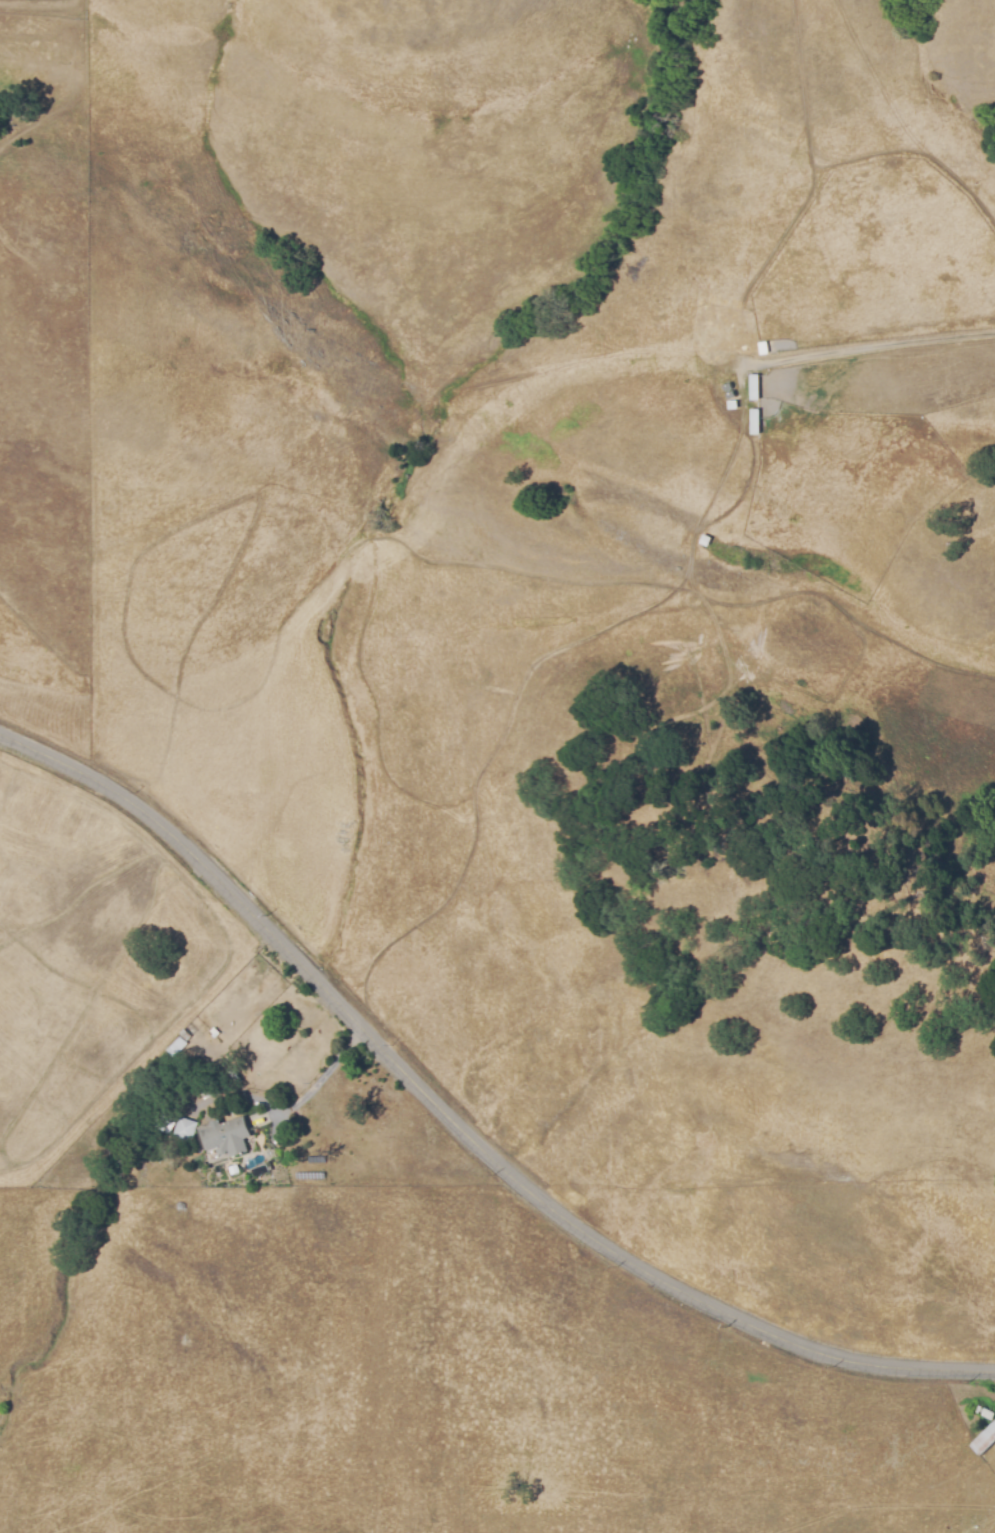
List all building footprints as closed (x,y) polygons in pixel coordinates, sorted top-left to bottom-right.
[(758,374),(749,374),(750,399),(759,399),(758,374)] [(168,1052),(181,1038),(188,1045),(175,1059),(168,1052)] [(196,1123),(179,1115),(171,1133),(189,1140),(196,1123)] [(203,1130),(215,1126),(213,1121),(221,1119),(223,1124),(247,1117),(253,1137),(247,1139),(250,1150),(221,1159),(219,1153),(213,1155),(203,1130)] [(978,1403),(994,1411),(994,1414),(993,1419),(976,1411),(978,1403)] [(970,1443),(994,1417),(994,1441),(981,1455),(970,1443)]
